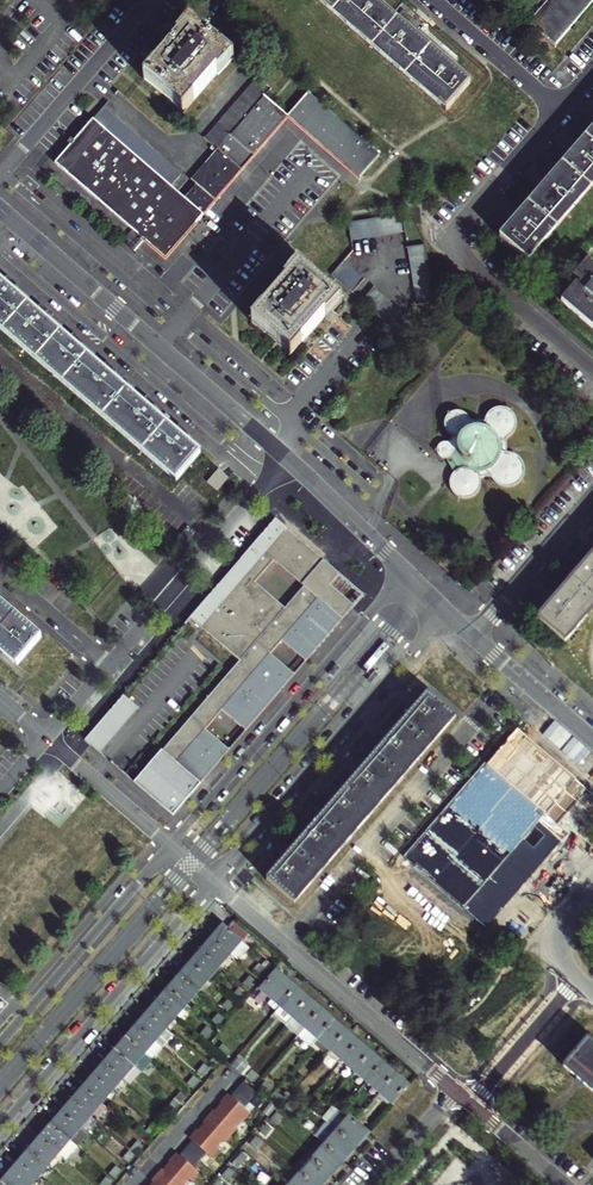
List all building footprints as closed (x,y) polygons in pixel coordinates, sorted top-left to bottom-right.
[(445,109),(469,82),(373,0),(318,0),(445,109)] [(536,3),(528,12),(534,17),(528,23),(554,45),(592,0),(538,0),(536,3)] [(183,112),(217,73),(218,75),(233,59),(189,21),(175,38),(177,40),(144,79),(162,93),(183,112)] [(213,148),(266,87),(255,78),(203,139),(213,148)] [(213,148),(216,151),(218,149),(230,136),(265,96),(269,90),(266,87),(213,148)] [(288,116),(359,178),(379,154),(308,93),(288,116)] [(253,156),(288,116),(265,96),(230,136),(253,156)] [(181,174),(104,108),(96,118),(173,184),(181,174)] [(242,169),(203,215),(209,220),(289,127),(354,184),(359,178),(288,116),(253,156),(230,136),(218,149),(242,169)] [(171,186),(173,184),(96,118),(94,120),(171,186)] [(218,149),(216,151),(191,180),(196,185),(184,198),(171,186),(94,120),(93,119),(74,142),(71,139),(67,143),(70,145),(55,163),(142,238),(164,256),(180,238),(182,239),(195,223),(203,215),(242,169),(218,149)] [(540,191),(522,212),(521,211),(513,220),(514,222),(500,237),(528,260),(592,183),(592,128),(540,191)] [(355,240),(406,232),(403,214),(353,222),(355,240)] [(164,256),(142,238),(137,244),(167,269),(202,229),(195,223),(182,239),(180,238),(164,256)] [(409,247),(418,305),(436,302),(427,244),(409,247)] [(588,259),(573,276),(581,282),(579,284),(576,282),(561,300),(592,327),(592,264),(588,259)] [(329,275),(350,293),(362,279),(342,261),(329,275)] [(342,302),(298,264),(283,281),(285,282),(251,322),(273,339),(291,355),(325,316),(327,318),(342,302)] [(200,453),(184,440),(175,432),(151,411),(143,404),(111,376),(102,368),(77,347),(68,339),(44,319),(35,311),(10,289),(1,281),(0,280),(0,327),(177,480),(200,453)] [(2,281),(1,281),(10,289),(11,288),(2,281)] [(371,286),(360,300),(362,301),(362,302),(382,320),(394,306),(371,286)] [(394,306),(382,320),(392,328),(404,314),(394,306)] [(45,317),(36,310),(35,311),(44,319),(45,317)] [(69,338),(68,339),(77,347),(78,346),(69,338)] [(102,368),(111,376),(112,375),(103,367),(102,368)] [(481,482),(480,477),(484,477),(489,477),(491,479),(493,482),(496,484),(498,485),(502,486),(505,487),(509,487),(512,486),(516,484),(518,482),(520,480),(522,477),(523,474),(523,471),(523,467),(522,464),(521,461),(519,458),(517,457),(515,455),(513,454),(511,453),(508,453),(506,452),(506,441),(507,439),(509,437),(511,435),(513,433),(515,430),(515,428),(516,424),(516,421),(515,418),(514,416),(512,413),(510,411),(508,409),(505,408),(503,408),(500,408),(497,408),(494,409),(492,410),(490,412),(487,414),(486,417),(484,421),(472,420),(465,413),(462,411),(459,411),(457,411),(454,411),(451,412),(449,413),(447,415),(445,418),(444,421),(444,425),(445,428),(446,430),(447,432),(449,433),(452,435),(449,441),(441,442),(439,444),(438,446),(437,449),(437,452),(438,455),(440,457),(442,458),(446,460),(454,473),(452,475),(450,479),(450,484),(450,487),(452,491),(455,494),(458,496),(461,498),(464,498),(468,498),(472,497),(475,495),(477,493),(479,489),(481,486),(481,482)] [(175,432),(184,440),(185,439),(176,431),(175,432)] [(221,467),(209,481),(220,489),(231,476),(221,467)] [(278,643),(304,662),(352,607),(328,587),(336,578),(322,566),(325,564),(273,520),(188,620),(238,662),(234,667),(248,678),(267,656),(278,643)] [(577,565),(578,566),(582,561),(586,557),(585,556),(583,551),(579,554),(575,558),(572,564),(577,565)] [(588,558),(586,557),(582,561),(578,566),(580,568),(559,592),(558,591),(550,600),(551,601),(537,617),(563,639),(592,605),(592,552),(588,558)] [(545,594),(544,597),(549,598),(550,600),(558,591),(556,589),(554,585),(550,588),(548,590),(545,594)] [(19,664),(42,637),(0,601),(0,647),(1,648),(0,649),(9,657),(10,656),(19,664)] [(173,816),(293,677),(267,656),(248,678),(234,667),(178,733),(134,783),(173,816)] [(455,716),(428,694),(420,703),(419,702),(412,711),(413,712),(392,736),(391,735),(383,744),(384,745),(364,768),(363,767),(354,777),(355,778),(340,796),(339,795),(332,803),(333,804),(312,828),(311,828),(303,837),(304,838),(283,862),(282,862),(274,871),(275,872),(267,880),(295,904),(455,716)] [(124,697),(85,741),(100,753),(138,709),(124,697)] [(229,952),(240,940),(224,925),(213,938),(229,952)] [(213,938),(202,950),(219,965),(229,952),(213,938)] [(202,950),(192,962),(208,977),(219,965),(202,950)] [(192,962),(181,975),(198,989),(208,977),(192,962)] [(272,997),(281,1005),(296,988),(276,971),(262,988),(272,997)] [(198,989),(181,975),(170,988),(187,1002),(198,989)] [(170,988),(159,1000),(176,1015),(187,1002),(170,988)] [(296,988),(281,1005),(293,1016),(308,998),(296,988)] [(277,1010),(281,1005),(272,997),(269,1002),(277,1010)] [(321,1009),(308,998),(293,1016),(306,1027),(321,1009)] [(159,1000),(149,1012),(165,1027),(176,1015),(159,1000)] [(281,1005),(277,1010),(289,1021),(293,1016),(281,1005)] [(321,1009),(306,1027),(319,1038),(334,1020),(321,1009)] [(165,1027),(149,1012),(138,1025),(155,1039),(165,1027)] [(302,1031),(306,1027),(293,1016),(289,1021),(302,1031)] [(319,1038),(331,1049),(346,1031),(334,1020),(319,1038)] [(127,1037),(144,1052),(155,1039),(138,1025),(127,1037)] [(315,1043),(319,1038),(306,1027),(302,1031),(315,1043)] [(331,1049),(343,1059),(358,1042),(346,1031),(331,1049)] [(127,1037),(116,1050),(133,1065),(144,1052),(127,1037)] [(575,1052),(564,1065),(592,1090),(592,1043),(587,1038),(575,1052)] [(358,1042),(343,1059),(356,1070),(371,1052),(358,1042)] [(133,1065),(116,1050),(105,1063),(122,1077),(133,1065)] [(371,1052),(356,1070),(368,1081),(383,1063),(371,1052)] [(105,1063),(94,1075),(111,1090),(122,1077),(105,1063)] [(383,1063),(368,1081),(380,1092),(396,1074),(383,1063)] [(396,1074),(380,1092),(393,1102),(408,1085),(396,1074)] [(94,1075),(84,1087),(101,1102),(111,1090),(94,1075)] [(247,1080),(235,1092),(247,1105),(260,1093),(247,1080)] [(328,1083),(322,1091),(329,1098),(336,1090),(328,1083)] [(74,1099),(90,1114),(101,1102),(84,1087),(74,1099)] [(252,1113),(229,1093),(211,1114),(233,1134),(252,1113)] [(74,1099),(63,1112),(80,1126),(90,1114),(74,1099)] [(80,1126),(63,1112),(52,1125),(69,1139),(80,1126)] [(361,1114),(356,1120),(363,1127),(368,1120),(361,1114)] [(232,1136),(209,1116),(191,1137),(213,1157),(232,1136)] [(356,1120),(350,1116),(337,1130),(355,1145),(368,1131),(363,1127),(356,1120)] [(69,1139),(52,1125),(41,1137),(58,1151),(69,1139)] [(318,1139),(325,1144),(337,1130),(331,1125),(318,1139)] [(343,1160),(355,1145),(337,1130),(325,1144),(343,1160)] [(30,1150),(47,1165),(58,1151),(41,1137),(30,1150)] [(197,1164),(206,1153),(191,1142),(183,1152),(197,1164)] [(343,1160),(325,1144),(313,1158),(331,1174),(343,1160)] [(30,1150),(19,1162),(36,1177),(47,1165),(30,1150)] [(177,1153),(159,1174),(172,1184),(189,1184),(200,1173),(177,1153)] [(313,1158),(301,1172),(316,1184),(321,1184),(331,1174),(313,1158)] [(2,1182),(5,1184),(29,1184),(36,1177),(19,1162),(2,1182)] [(301,1172),(290,1184),(316,1184),(301,1172)] [(158,1175),(150,1184),(170,1184),(158,1175)]
